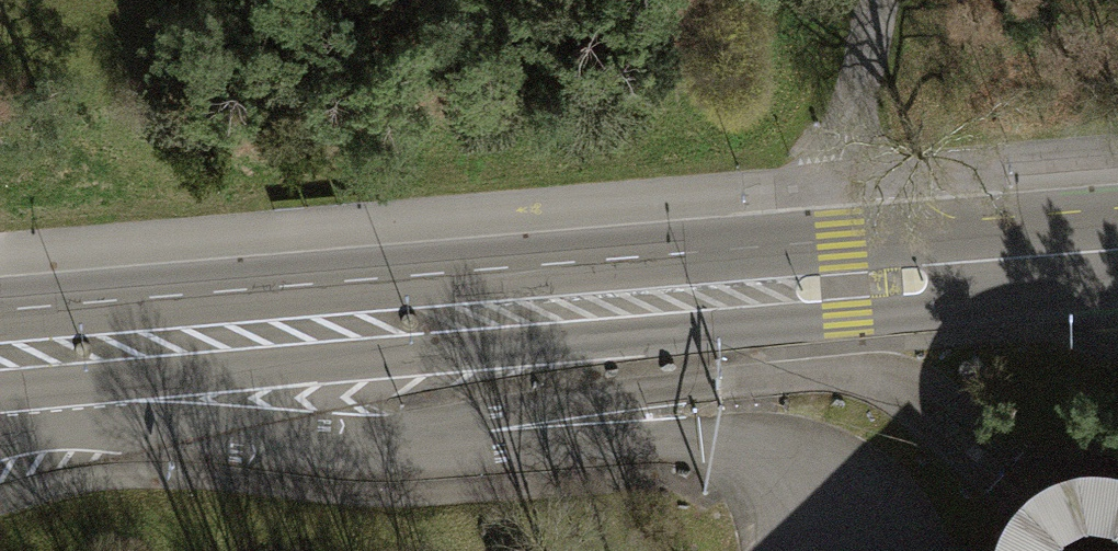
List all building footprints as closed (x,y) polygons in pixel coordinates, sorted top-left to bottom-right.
[(1102,476),(1076,476),(1055,481),(1031,493),(1011,513),(995,541),(992,550),(1117,550),(1117,481),(1102,476)]
